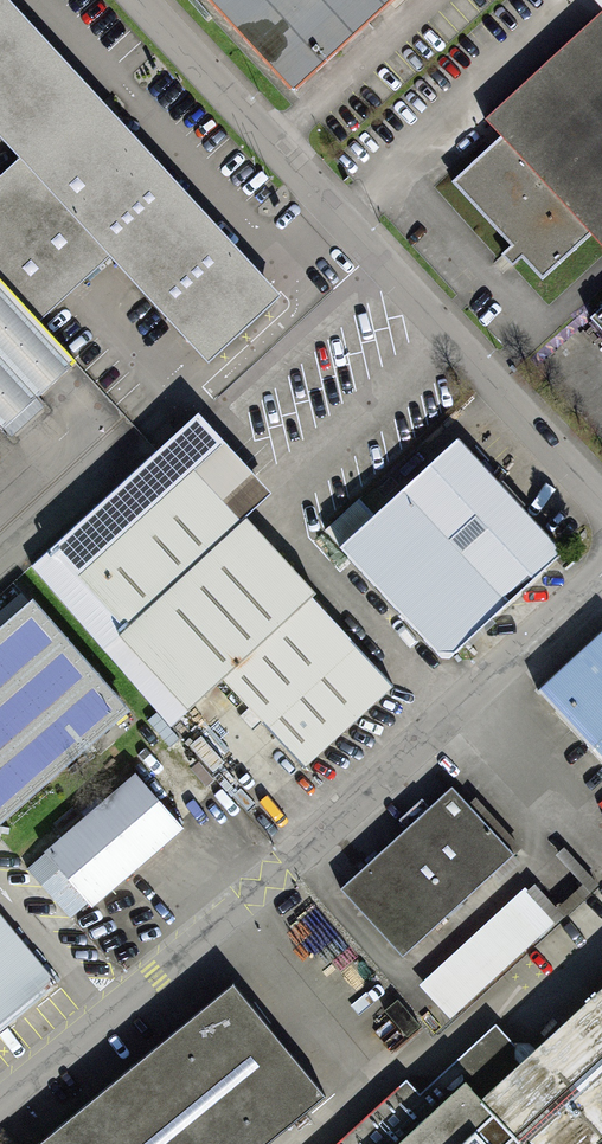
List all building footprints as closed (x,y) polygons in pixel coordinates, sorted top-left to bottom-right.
[(0,179),(0,443),(97,354),(59,313),(115,262),(212,367),(292,294),(20,0),(0,0),(0,127),(26,155),(0,179)] [(297,95),(401,0),(209,0),(297,95)] [(447,180),(537,276),(588,228),(601,244),(601,4),(479,120),(494,136),(447,180)] [(580,314),(601,338),(601,294),(580,314)] [(198,412),(33,565),(172,715),(217,674),(303,765),(388,686),(237,525),(273,492),(198,412)] [(467,435),(353,542),(457,653),(571,546),(467,435)] [(47,596),(0,637),(0,828),(2,830),(144,708),(47,596)] [(535,687),(601,762),(601,628),(535,687)] [(140,767),(39,854),(87,910),(188,822),(140,767)] [(458,782),(341,889),(402,956),(519,849),(458,782)] [(67,978),(0,896),(0,1033),(67,978)] [(30,1143),(257,1143),(330,1084),(239,973),(30,1143)] [(493,1092),(475,1073),(397,1143),(601,1143),(601,991),(493,1092)]
